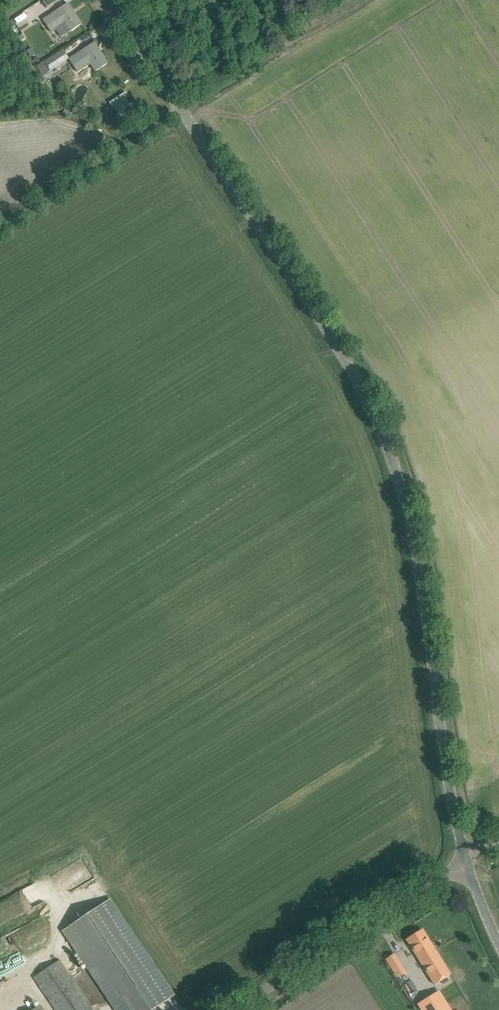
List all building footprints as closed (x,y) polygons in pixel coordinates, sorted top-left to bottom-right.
[(82,24),(68,3),(56,11),(57,11),(44,20),(52,32),(65,24),(70,31),(82,24)] [(10,22),(13,27),(27,17),(24,13),(16,19),(10,22)] [(108,63),(94,43),(82,50),(83,51),(70,59),(78,72),(91,63),(96,71),(108,63)] [(36,68),(42,76),(50,70),(51,71),(69,58),(63,50),(45,62),(36,68)] [(127,115),(137,108),(128,93),(112,103),(119,113),(124,110),(127,115)] [(117,1009),(153,1009),(152,1009),(173,996),(109,900),(64,930),(117,1009)] [(417,952),(415,953),(434,984),(451,974),(426,935),(424,937),(421,931),(409,938),(417,952)] [(394,954),(386,959),(397,977),(405,972),(394,954)] [(56,1009),(93,1009),(60,960),(34,977),(56,1009)] [(421,1009),(449,1009),(438,992),(417,1005),(421,1009)]
